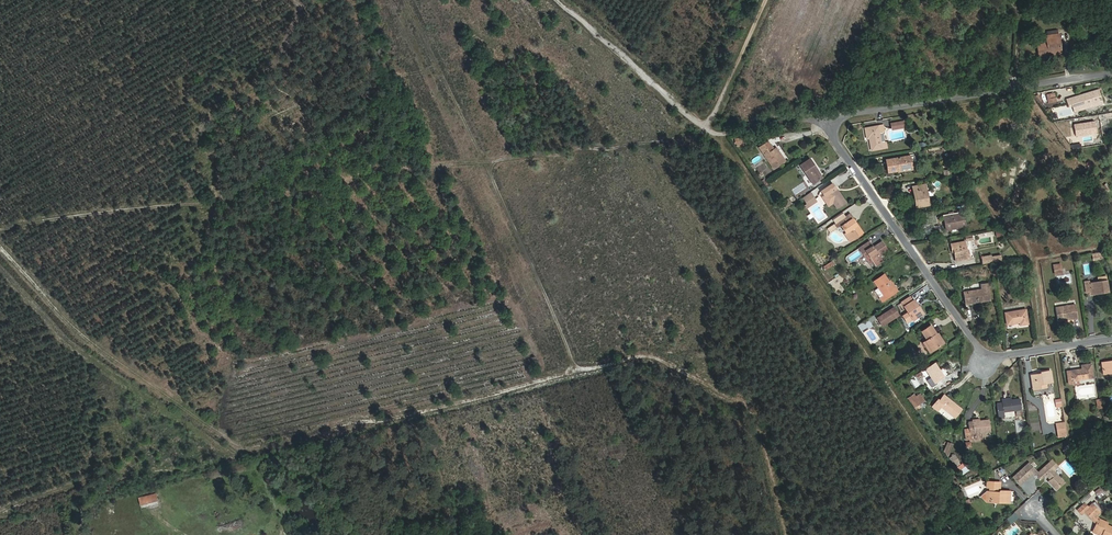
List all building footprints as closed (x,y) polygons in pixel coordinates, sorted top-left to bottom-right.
[(1060,49),(1058,34),(1046,36),(1047,43),(1037,45),(1039,56),(1049,55),(1049,51),(1060,49)] [(1102,102),(1098,90),(1066,99),(1068,105),(1072,104),(1073,106),(1074,110),(1102,102)] [(1056,102),(1054,93),(1047,95),(1048,103),(1056,102)] [(904,127),(903,121),(892,123),(892,129),(904,127)] [(884,132),(883,125),(865,128),(867,139),(869,138),(871,150),(887,147),(886,142),(885,142),(883,132),(884,132)] [(773,149),(768,141),(759,147),(774,169),(785,161),(776,147),(773,149)] [(912,167),(910,156),(886,160),(888,172),(898,171),(897,168),(902,167),(902,169),(912,167)] [(813,168),(810,164),(812,162),(810,159),(800,165),(813,184),(822,177),(815,166),(813,168)] [(846,202),(836,188),(833,183),(821,191),(824,196),(822,197),(828,206),(833,203),(837,209),(846,202)] [(929,205),(925,184),(914,186),(917,202),(915,202),(916,207),(929,205)] [(816,201),(810,192),(803,198),(807,204),(804,206),(806,208),(816,201)] [(792,203),(789,198),(781,204),(784,209),(792,203)] [(966,227),(963,212),(958,212),(958,213),(954,214),(953,212),(948,212),(949,215),(944,216),(947,230),(952,229),(956,228),(966,227)] [(856,226),(852,219),(853,218),(850,214),(828,229),(830,232),(836,228),(837,227),(838,226),(839,226),(840,225),(841,225),(846,232),(848,231),(854,239),(863,233),(858,225),(856,226)] [(854,239),(848,231),(846,232),(845,233),(850,241),(854,239)] [(887,249),(882,242),(873,247),(869,241),(859,248),(862,253),(863,253),(870,263),(873,261),(876,266),(883,261),(879,255),(887,249)] [(966,250),(965,241),(951,244),(952,250),(954,250),(954,253),(956,261),(970,258),(969,253),(967,253),(966,250)] [(993,262),(992,256),(991,255),(982,257),(983,264),(993,262)] [(826,270),(835,264),(833,260),(823,267),(824,270),(825,269),(826,270)] [(1003,275),(1001,266),(992,268),(993,276),(1003,275)] [(889,281),(883,274),(874,281),(878,288),(874,290),(883,302),(898,291),(896,287),(894,288),(890,284),(888,285),(886,283),(889,281)] [(1108,292),(1106,276),(1098,277),(1099,282),(1090,283),(1089,281),(1085,282),(1086,292),(1091,292),(1091,293),(1102,291),(1103,293),(1108,292)] [(896,287),(891,280),(889,281),(886,283),(888,285),(890,284),(894,288),(896,287)] [(991,300),(989,287),(988,283),(981,284),(982,289),(963,292),(965,304),(977,302),(976,300),(979,299),(980,302),(991,300)] [(916,307),(913,301),(910,297),(902,302),(908,312),(903,315),(907,322),(913,319),(918,316),(919,317),(923,314),(918,306),(916,307)] [(1078,318),(1076,304),(1055,308),(1057,321),(1078,318)] [(899,315),(894,307),(889,310),(894,318),(899,315)] [(1028,324),(1026,309),(1005,313),(1007,325),(1020,322),(1020,325),(1028,324)] [(894,318),(889,310),(877,318),(882,326),(894,318)] [(936,333),(931,325),(921,331),(927,340),(925,341),(932,351),(941,345),(934,335),(936,333)] [(944,343),(937,333),(936,333),(934,335),(941,345),(944,343)] [(932,351),(925,341),(923,342),(930,352),(932,351)] [(1102,362),(1103,374),(1111,372),(1111,361),(1102,362)] [(945,377),(935,362),(916,375),(917,377),(922,374),(931,386),(934,385),(945,377)] [(1093,378),(1091,364),(1082,365),(1082,369),(1080,369),(1080,370),(1078,371),(1078,370),(1067,371),(1069,384),(1073,383),(1072,380),(1078,380),(1093,378)] [(1053,382),(1051,370),(1040,372),(1040,373),(1037,374),(1031,375),(1033,389),(1047,387),(1046,383),(1053,382)] [(936,389),(947,381),(945,377),(934,385),(936,389)] [(924,401),(919,394),(916,396),(909,401),(914,408),(917,406),(924,402),(924,401)] [(955,417),(962,409),(944,395),(939,401),(942,404),(941,406),(955,417)] [(1021,409),(1020,399),(1012,400),(1002,401),(1002,403),(997,404),(998,417),(1004,417),(1003,412),(1014,410),(1021,409)] [(990,431),(989,420),(979,421),(973,422),(969,422),(970,429),(965,430),(966,439),(974,438),(974,439),(981,438),(981,432),(990,431)] [(1066,434),(1064,422),(1056,424),(1058,435),(1066,434)] [(943,453),(948,455),(951,443),(945,442),(943,453)] [(959,462),(954,455),(949,458),(954,465),(959,462)] [(1059,466),(1052,459),(1038,472),(1036,474),(1040,479),(1044,476),(1045,476),(1047,476),(1048,476),(1051,479),(1050,479),(1049,481),(1057,490),(1062,485),(1059,482),(1059,480),(1062,478),(1054,470),(1059,466)] [(1036,470),(1029,462),(1016,474),(1023,482),(1034,472),(1036,470)] [(1023,482),(1016,474),(1012,478),(1019,485),(1023,482)] [(1010,503),(1010,491),(1000,490),(1000,482),(987,481),(987,487),(989,488),(989,491),(988,491),(988,497),(992,502),(1010,503)] [(1104,494),(1100,488),(1095,492),(1099,497),(1104,494)] [(988,497),(988,491),(987,491),(982,496),(986,502),(992,502),(988,497)] [(1083,503),(1091,496),(1088,494),(1080,501),(1083,503)] [(963,501),(966,508),(971,505),(968,499),(963,501)] [(1099,512),(1092,505),(1092,504),(1088,507),(1085,503),(1077,510),(1081,514),(1085,511),(1092,519),(1096,515),(1099,512)] [(1102,511),(1094,503),(1092,505),(1099,512),(1100,513),(1102,511)] [(1107,525),(1108,522),(1098,518),(1096,523),(1092,532),(1100,534),(1111,534),(1111,527),(1107,525)]
